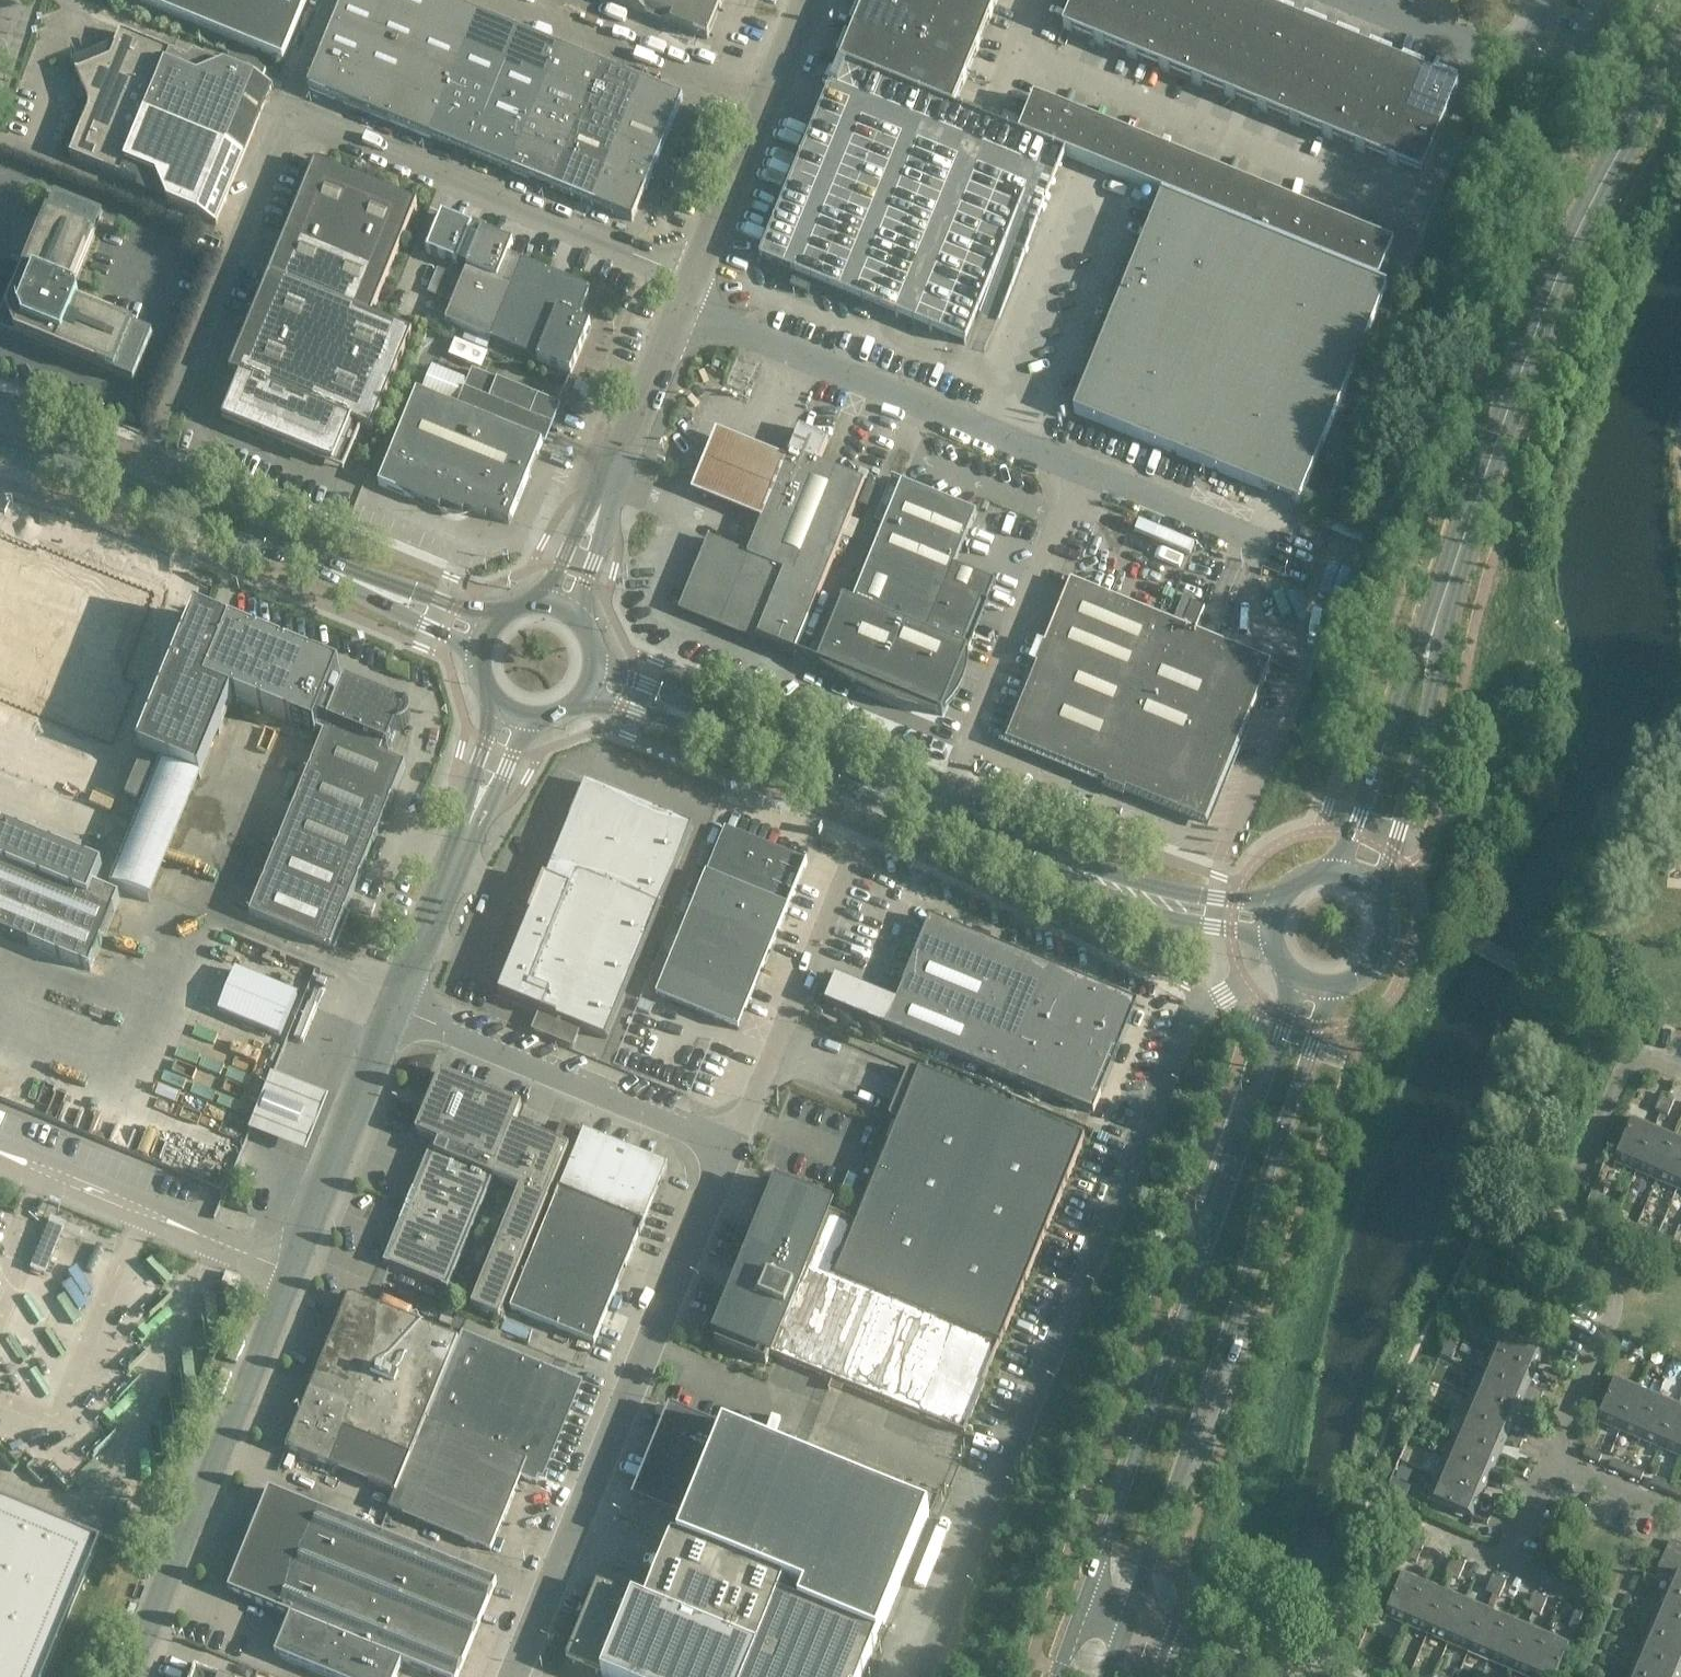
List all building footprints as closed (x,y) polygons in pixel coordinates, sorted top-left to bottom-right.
[(283,60),(308,0),(136,0),(283,60)] [(481,16),(441,0),(344,0),(320,58),(321,58),(308,88),(431,138),(481,16)] [(707,38),(723,0),(613,0),(707,38)] [(923,20),(874,0),(865,0),(853,30),(910,53),(923,20)] [(932,0),(874,0),(923,20),(932,0)] [(967,0),(932,0),(923,20),(980,43),(994,11),(967,0)] [(994,11),(998,0),(967,0),(994,11)] [(1112,0),(1074,0),(1062,29),(1095,42),(1112,0)] [(1146,11),(1120,0),(1112,0),(1095,42),(1128,55),(1146,11)] [(1146,11),(1151,0),(1120,0),(1146,11)] [(1179,24),(1189,0),(1151,0),(1146,11),(1179,24)] [(1212,37),(1227,0),(1189,0),(1179,24),(1212,37)] [(1244,51),(1263,6),(1248,0),(1227,0),(1212,37),(1244,51)] [(1263,6),(1244,51),(1277,64),(1295,19),(1263,6)] [(1161,69),(1179,24),(1146,11),(1128,55),(1161,69)] [(522,33),(481,16),(431,138),(471,155),(522,33)] [(1295,19),(1277,64),(1310,78),(1328,33),(1295,19)] [(980,43),(923,20),(910,53),(967,76),(980,43)] [(1193,82),(1212,37),(1179,24),(1161,69),(1193,82)] [(897,86),(910,53),(853,30),(840,63),(897,86)] [(121,177),(147,115),(172,53),(121,32),(111,57),(76,72),(89,102),(89,104),(90,106),(90,108),(89,110),(89,112),(71,156),(121,177)] [(563,50),(522,33),(471,155),(512,171),(563,50)] [(1328,33),(1310,78),(1343,91),(1361,46),(1328,33)] [(1226,96),(1244,51),(1212,37),(1193,82),(1226,96)] [(1361,46),(1343,91),(1375,104),(1394,60),(1361,46)] [(603,66),(563,50),(512,171),(553,188),(603,66)] [(1277,64),(1244,51),(1226,96),(1259,109),(1277,64)] [(184,58),(172,53),(147,115),(243,154),(272,85),(225,66),(197,78),(192,65),(191,63),(189,61),(187,59),(184,58)] [(967,76),(910,53),(897,86),(953,109),(967,76)] [(1394,60),(1375,104),(1408,118),(1426,73),(1394,60)] [(759,261),(897,317),(978,120),(953,109),(897,86),(840,63),(759,261)] [(1310,78),(1277,64),(1259,109),(1292,122),(1310,78)] [(593,205),(625,127),(644,83),(603,66),(553,188),(593,205)] [(1426,73),(1408,118),(1441,131),(1459,86),(1426,73)] [(1343,91),(1310,78),(1292,122),(1324,136),(1343,91)] [(644,83),(625,127),(593,205),(632,221),(645,190),(645,191),(683,99),(644,83)] [(1375,104),(1343,91),(1324,136),(1357,149),(1375,104)] [(1052,149),(1067,111),(1034,98),(1018,136),(1052,149)] [(1408,118),(1375,104),(1357,149),(1390,163),(1408,118)] [(1052,149),(1084,163),(1100,124),(1067,111),(1052,149)] [(168,204),(215,223),(243,154),(147,115),(121,177),(133,182),(136,182),(138,183),(141,183),(144,182),(157,177),(168,204)] [(1441,131),(1408,118),(1390,163),(1423,176),(1441,131)] [(978,120),(897,317),(965,345),(1046,148),(978,120)] [(1084,163),(1117,176),(1133,138),(1100,124),(1084,163)] [(1117,176),(1150,189),(1165,151),(1133,138),(1117,176)] [(1163,195),(1182,203),(1198,165),(1165,151),(1150,189),(1163,195)] [(343,469),(347,459),(360,425),(372,430),(412,332),(371,316),(416,204),(315,163),(230,372),(242,377),(224,421),(343,469)] [(1182,203),(1215,216),(1231,178),(1198,165),(1182,203)] [(1215,216),(1248,230),(1263,191),(1231,178),(1215,216)] [(1263,191),(1248,230),(1280,243),(1296,205),(1263,191)] [(1163,195),(1074,412),(1299,504),(1387,288),(1378,284),(1379,283),(1346,270),(1313,256),(1280,243),(1248,230),(1215,216),(1182,203),(1163,195)] [(153,337),(134,329),(79,306),(80,304),(80,302),(80,300),(80,298),(80,297),(78,295),(78,294),(77,293),(75,292),(73,291),(103,217),(56,197),(1,330),(133,385),(153,337)] [(1296,205),(1280,243),(1313,256),(1329,218),(1296,205)] [(494,342),(527,263),(508,255),(513,243),(442,214),(426,251),(467,268),(445,322),(494,342)] [(1329,218),(1313,256),(1346,270),(1361,231),(1329,218)] [(1361,231),(1346,270),(1379,283),(1394,245),(1361,231)] [(571,373),(590,324),(579,319),(591,289),(527,263),(494,342),(571,373)] [(431,364),(425,379),(420,392),(457,407),(462,394),(468,379),(431,364)] [(547,429),(558,404),(472,370),(468,379),(462,394),(457,407),(457,408),(542,443),(547,429)] [(420,392),(417,391),(379,484),(440,509),(442,505),(463,514),(466,506),(509,523),(542,443),(457,408),(457,407),(420,392)] [(735,430),(719,424),(693,485),(709,492),(730,500),(748,507),(765,514),(790,452),(774,446),(756,438),(735,430)] [(790,452),(766,510),(765,514),(748,555),(731,548),(731,547),(712,539),(683,608),(757,639),(794,654),(864,482),(818,463),(828,440),(800,428),(790,452)] [(969,656),(966,655),(968,652),(967,652),(975,632),(969,630),(981,602),(987,604),(995,583),(955,567),(976,514),(902,483),(885,525),(877,522),(848,594),(855,597),(852,604),(844,601),(818,664),(821,666),(820,668),(828,674),(837,679),(845,684),(854,688),(863,693),(872,697),(881,700),(890,704),(899,707),(908,710),(918,712),(927,714),(937,716),(938,713),(942,715),(943,711),(946,712),(948,711),(951,707),(953,706),(956,702),(958,698),(959,696),(962,691),(964,687),(965,683),(966,680),(967,678),(967,676),(968,673),(969,669),(969,664),(969,661),(969,656)] [(157,604),(67,566),(65,570),(0,542),(0,705),(8,709),(16,690),(104,728),(157,604)] [(1058,614),(1006,740),(1106,781),(1171,622),(1071,581),(1057,614),(1058,614)] [(335,685),(340,673),(196,614),(139,754),(163,764),(182,718),(220,733),(234,699),(315,733),(316,731),(325,734),(251,915),(330,948),(405,765),(380,755),(383,747),(388,749),(396,730),(398,730),(400,730),(401,730),(404,729),(406,728),(407,727),(408,726),(409,725),(410,724),(411,722),(411,720),(411,719),(411,717),(411,715),(410,714),(409,712),(409,711),(407,709),(405,708),(404,708),(345,683),(343,688),(335,685)] [(1271,663),(1211,639),(1171,622),(1106,781),(1205,822),(1252,709),(1271,663)] [(586,783),(543,889),(649,933),(693,827),(610,793),(586,783)] [(805,867),(723,833),(656,996),(738,1029),(805,867)] [(90,970),(120,898),(108,893),(103,905),(0,863),(0,933),(90,970)] [(543,889),(502,995),(539,1011),(531,1030),(573,1047),(580,1028),(606,1038),(649,933),(543,889)] [(1051,968),(930,918),(885,1028),(1006,1077),(1051,968)] [(1006,1077),(1093,1113),(1138,1004),(1051,968),(1006,1077)] [(292,1076),(275,1070),(251,1126),(271,1133),(288,1140),(295,1143),(302,1145),(310,1149),(333,1092),(325,1089),(311,1084),(295,1077),(292,1076)] [(1000,1344),(1084,1138),(919,1070),(857,1222),(829,1210),(804,1270),(997,1349),(999,1343),(1000,1344)] [(569,1147),(514,1125),(521,1105),(441,1072),(416,1133),(435,1141),(385,1262),(447,1288),(492,1177),(522,1189),(474,1308),(499,1318),(569,1147)] [(1654,1110),(1661,1113),(1668,1096),(1661,1093),(1654,1110)] [(1668,1096),(1661,1113),(1668,1116),(1675,1099),(1668,1096)] [(1636,1170),(1654,1129),(1633,1120),(1615,1161),(1636,1170)] [(562,1122),(556,1135),(571,1142),(577,1128),(562,1122)] [(1636,1170),(1657,1179),(1675,1138),(1654,1129),(1636,1170)] [(643,1224),(667,1165),(584,1131),(560,1189),(643,1224)] [(1678,1188),(1680,1180),(1680,1140),(1675,1138),(1657,1179),(1678,1188)] [(781,1181),(734,1298),(715,1343),(766,1364),(770,1354),(804,1270),(829,1210),(832,1202),(781,1181)] [(556,1200),(543,1229),(511,1310),(594,1344),(639,1234),(640,1234),(644,1224),(643,1224),(560,1189),(559,1189),(555,1199),(556,1200)] [(44,1275),(65,1224),(50,1218),(29,1269),(44,1275)] [(75,1270),(68,1290),(96,1300),(103,1281),(75,1270)] [(997,1349),(804,1270),(770,1354),(964,1433),(985,1383),(983,1382),(997,1349)] [(237,1291),(241,1279),(227,1273),(222,1285),(237,1291)] [(62,1303),(82,1321),(89,1313),(70,1295),(62,1303)] [(396,1494),(420,1436),(459,1340),(349,1295),(286,1449),(396,1494)] [(463,1332),(459,1340),(420,1436),(521,1478),(536,1484),(539,1477),(577,1385),(561,1379),(563,1374),(463,1332)] [(1558,1358),(1556,1356),(1501,1333),(1492,1354),(1533,1372),(1539,1358),(1555,1365),(1558,1358)] [(1483,1375),(1540,1399),(1543,1393),(1527,1386),(1533,1372),(1492,1354),(1483,1375)] [(1537,1406),(1540,1399),(1483,1375),(1474,1396),(1516,1413),(1521,1399),(1537,1406)] [(1619,1429),(1636,1388),(1616,1379),(1598,1421),(1619,1429)] [(1619,1429),(1639,1438),(1657,1397),(1636,1388),(1619,1429)] [(1523,1441),(1526,1434),(1510,1427),(1516,1413),(1474,1396),(1465,1416),(1523,1441)] [(1639,1438),(1660,1447),(1678,1406),(1657,1397),(1639,1438)] [(1680,1456),(1680,1407),(1678,1406),(1660,1447),(1680,1456)] [(669,1407),(632,1499),(642,1503),(687,1522),(679,1541),(694,1547),(785,1585),(779,1599),(877,1639),(929,1513),(800,1461),(672,1408),(669,1407)] [(1504,1440),(1520,1447),(1523,1441),(1465,1416),(1456,1437),(1498,1454),(1504,1440)] [(420,1436),(396,1494),(389,1510),(403,1516),(403,1515),(491,1551),(521,1478),(420,1436)] [(1456,1437),(1448,1457),(1505,1482),(1508,1475),(1492,1468),(1498,1454),(1456,1437)] [(1586,1449),(1583,1456),(1599,1463),(1602,1455),(1586,1449)] [(1486,1482),(1502,1488),(1505,1482),(1448,1457),(1439,1478),(1480,1495),(1486,1482)] [(1609,1467),(1625,1474),(1628,1467),(1612,1460),(1609,1467)] [(1628,1467),(1625,1474),(1641,1481),(1644,1474),(1628,1467)] [(1394,1477),(1388,1490),(1404,1498),(1410,1485),(1394,1477)] [(1491,1516),(1474,1509),(1480,1495),(1439,1478),(1430,1499),(1487,1524),(1491,1516)] [(1667,1492),(1670,1485),(1654,1478),(1651,1485),(1667,1492)] [(1680,1498),(1680,1489),(1670,1485),(1667,1492),(1680,1498)] [(496,1582),(269,1490),(228,1591),(291,1617),(275,1655),(329,1676),(397,1676),(403,1662),(439,1676),(458,1676),(496,1582)] [(92,1564),(0,1531),(0,1676),(51,1676),(92,1564)] [(653,1590),(647,1605),(598,1584),(597,1587),(594,1587),(591,1594),(594,1595),(567,1661),(605,1676),(862,1676),(877,1639),(779,1599),(785,1585),(694,1547),(679,1541),(673,1539),(652,1589),(653,1590)] [(923,1539),(912,1562),(926,1569),(937,1546),(923,1539)] [(1672,1571),(1680,1550),(1680,1545),(1670,1540),(1659,1565),(1672,1571)] [(1424,1546),(1417,1543),(1410,1559),(1417,1562),(1424,1546)] [(1672,1571),(1680,1574),(1680,1550),(1672,1571)] [(1445,1574),(1451,1577),(1458,1561),(1452,1558),(1445,1574)] [(1458,1561),(1451,1577),(1458,1580),(1465,1563),(1458,1561)] [(1672,1571),(1659,1565),(1656,1573),(1672,1580),(1666,1593),(1680,1599),(1680,1574),(1672,1571)] [(1407,1625),(1425,1583),(1404,1574),(1386,1616),(1407,1625)] [(1492,1595),(1500,1578),(1493,1575),(1486,1592),(1492,1595)] [(1492,1595),(1488,1604),(1493,1607),(1497,1597),(1499,1598),(1506,1581),(1500,1578),(1492,1595)] [(1407,1625),(1429,1634),(1446,1593),(1425,1583),(1407,1625)] [(1429,1634),(1450,1643),(1468,1602),(1446,1593),(1429,1634)] [(1534,1593),(1527,1610),(1533,1612),(1541,1596),(1534,1593)] [(1680,1624),(1680,1599),(1666,1593),(1660,1607),(1644,1601),(1641,1607),(1680,1624)] [(1533,1612),(1540,1615),(1547,1599),(1541,1596),(1533,1612)] [(1450,1643),(1472,1652),(1489,1611),(1468,1602),(1450,1643)] [(1680,1648),(1680,1624),(1641,1607),(1638,1614),(1654,1621),(1648,1635),(1680,1648)] [(1472,1652),(1493,1662),(1511,1620),(1489,1611),(1472,1652)] [(1576,1631),(1583,1614),(1576,1611),(1569,1628),(1576,1631)] [(1512,1669),(1530,1628),(1511,1620),(1493,1662),(1512,1669)] [(1530,1676),(1531,1676),(1549,1636),(1530,1628),(1512,1669),(1530,1676)] [(1680,1673),(1680,1648),(1648,1635),(1643,1648),(1627,1642),(1623,1649),(1680,1673)] [(1531,1676),(1556,1676),(1569,1645),(1549,1636),(1531,1676)] [(1632,1676),(1679,1676),(1680,1673),(1623,1649),(1621,1655),(1637,1662),(1630,1676),(1632,1676)] [(196,1669),(192,1676),(217,1676),(196,1669)]
